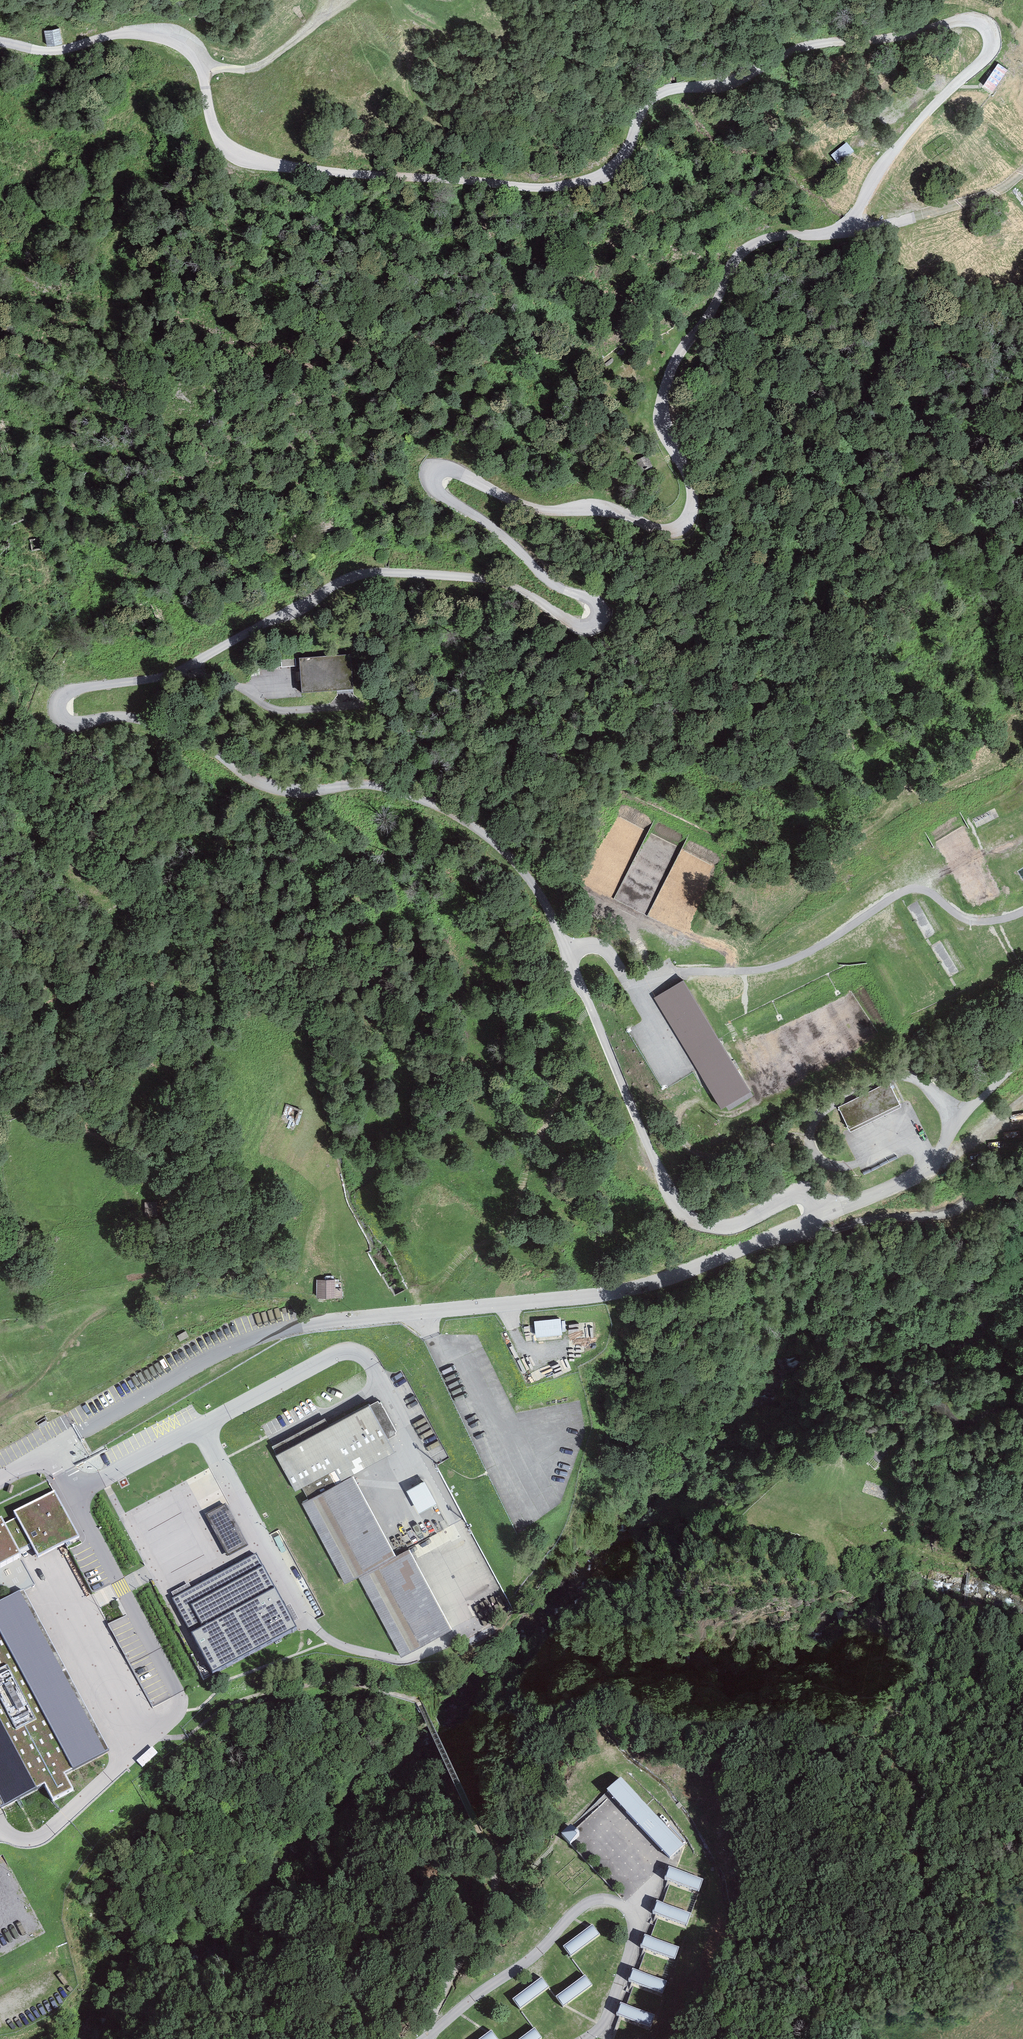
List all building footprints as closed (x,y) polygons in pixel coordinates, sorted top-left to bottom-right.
[(58,26),(44,30),(48,45),(62,41),(58,26)] [(998,62),(984,84),(993,90),(1008,68),(998,62)] [(351,654),(299,658),(302,692),(354,688),(351,654)] [(747,1090),(684,981),(656,997),(719,1106),(747,1090)] [(903,1102),(891,1081),(838,1111),(851,1132),(903,1102)] [(332,1279),(319,1279),(319,1295),(340,1295),(340,1287),(332,1287),(332,1279)] [(558,1328),(531,1331),(533,1351),(560,1348),(558,1328)] [(366,1413),(285,1457),(310,1505),(392,1460),(366,1413)] [(350,1486),(298,1514),(342,1595),(357,1587),(394,1566),(350,1486)] [(422,1490),(404,1500),(416,1521),(434,1511),(422,1490)] [(27,1561),(24,1556),(36,1549),(43,1561),(79,1541),(55,1497),(20,1516),(22,1521),(9,1529),(7,1525),(0,1529),(0,1575),(27,1561)] [(224,1508),(204,1519),(228,1563),(249,1552),(224,1508)] [(394,1566),(357,1587),(397,1662),(451,1633),(410,1558),(394,1566)] [(296,1642),(254,1565),(190,1600),(186,1592),(168,1602),(172,1609),(167,1612),(209,1689),(296,1642)] [(8,1813),(52,1790),(60,1805),(80,1794),(71,1778),(115,1754),(104,1734),(28,1595),(0,1610),(0,1798),(8,1813)] [(691,1821),(629,1766),(610,1787),(673,1842),(691,1821)] [(573,1828),(564,1838),(574,1848),(584,1837),(573,1828)] [(710,1856),(677,1845),(672,1858),(706,1870),(710,1856)] [(699,1889),(665,1878),(660,1892),(694,1903),(699,1889)] [(687,1922),(653,1911),(649,1924),(683,1936),(687,1922)] [(597,1912),(568,1935),(576,1944),(604,1922),(597,1912)] [(675,1956),(641,1944),(636,1958),(670,1969),(675,1956)] [(591,1960),(562,1982),(569,1991),(598,1969),(591,1960)] [(546,1966),(517,1988),(524,1997),(553,1975),(546,1966)] [(664,1988),(630,1977),(626,1990),(659,2002),(664,1988)] [(619,2019),(652,2028),(656,2013),(623,2004),(619,2019)] [(511,2034),(515,2038),(524,2038),(547,2021),(540,2012),(511,2034)] [(468,2038),(486,2038),(504,2025),(497,2016),(468,2038)]
